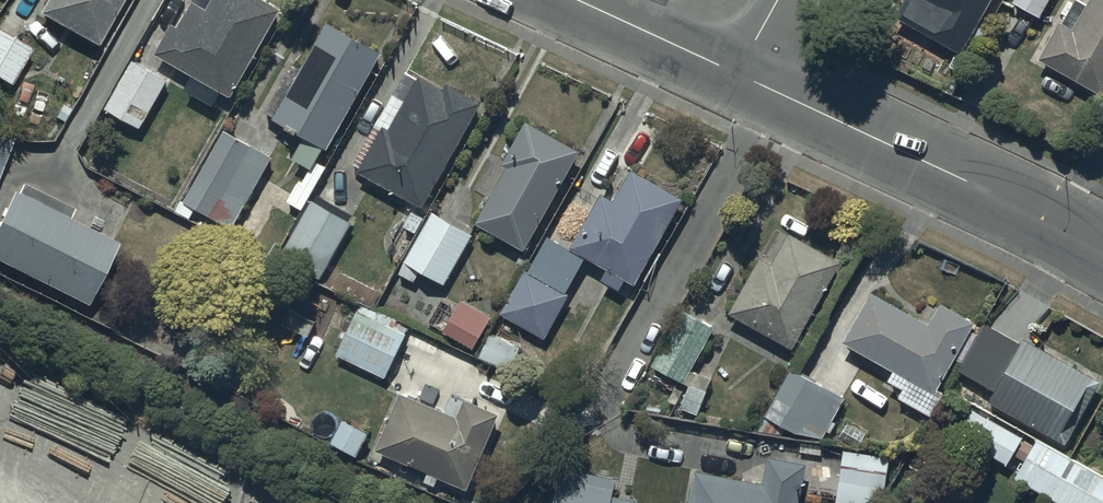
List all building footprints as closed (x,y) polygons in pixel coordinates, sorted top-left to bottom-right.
[(40,11),(99,43),(122,0),(46,0),(40,11)] [(271,0),(211,0),(207,7),(195,0),(191,0),(178,23),(173,20),(156,51),(200,75),(197,82),(211,90),(214,84),(231,93),(260,42),(266,46),(279,24),(271,20),(280,5),(271,0)] [(903,18),(960,51),(964,46),(974,52),(987,29),(974,21),(987,0),(914,0),(903,18)] [(1042,14),(1049,0),(1016,0),(1042,14)] [(1087,4),(1081,0),(1074,0),(1062,21),(1059,19),(1038,55),(1102,91),(1102,90),(1102,0),(1089,0),(1087,4)] [(380,48),(327,18),(299,67),(293,63),(267,109),(274,113),(273,116),(325,146),(380,48)] [(0,30),(0,76),(11,83),(32,46),(24,42),(26,38),(15,31),(12,37),(0,30)] [(168,77),(131,56),(105,104),(141,124),(168,77)] [(442,86),(417,73),(389,126),(381,122),(379,128),(372,124),(350,167),(424,205),(479,98),(445,80),(442,86)] [(578,148),(525,118),(502,161),(507,163),(476,220),(525,247),(578,148)] [(251,143),(223,127),(183,198),(232,225),(253,189),(231,177),(251,143)] [(0,131),(0,168),(13,136),(0,131)] [(614,197),(601,190),(571,244),(607,265),(600,277),(619,288),(626,276),(634,281),(683,197),(632,167),(614,197)] [(22,180),(17,191),(14,190),(0,217),(0,258),(86,301),(117,240),(100,232),(106,221),(94,215),(88,226),(69,216),(74,206),(22,180)] [(351,220),(310,198),(276,259),(317,281),(351,220)] [(471,232),(430,209),(403,259),(406,261),(399,272),(414,280),(420,268),(443,281),(471,232)] [(839,258),(788,231),(771,262),(759,255),(728,311),(792,346),(839,258)] [(584,255),(547,234),(527,269),(525,268),(500,312),(543,337),(568,293),(564,290),(584,255)] [(928,323),(872,289),(843,338),(894,369),(888,379),(903,387),(898,396),(935,418),(949,393),(936,385),(952,357),(960,362),(957,367),(994,388),(988,398),(1062,442),(1100,380),(1022,334),(1018,341),(982,320),(980,323),(941,300),(928,323)] [(490,315),(461,299),(444,329),(473,345),(490,315)] [(715,325),(683,307),(652,363),(687,382),(679,404),(698,411),(711,377),(692,366),(715,325)] [(404,334),(356,310),(336,350),(384,374),(404,334)] [(519,346),(489,334),(481,356),(510,368),(519,346)] [(765,413),(800,433),(821,433),(825,425),(831,429),(836,421),(831,418),(844,394),(793,365),(765,413)] [(456,414),(401,390),(376,448),(428,470),(424,480),(434,484),(438,474),(466,486),(492,427),(490,426),(497,410),(464,396),(456,414)] [(972,410),(962,427),(975,435),(971,441),(1005,462),(1007,459),(1019,467),(1015,474),(1063,502),(1102,502),(1102,474),(1037,435),(1031,445),(1020,438),(1022,435),(987,414),(985,417),(972,410)] [(841,449),(835,502),(878,502),(880,486),(884,487),(887,454),(841,449)] [(696,468),(696,471),(692,470),(689,484),(692,484),(689,502),(797,502),(806,461),(768,453),(762,481),(696,468)] [(559,465),(552,502),(637,502),(638,499),(612,494),(616,476),(559,465)]
